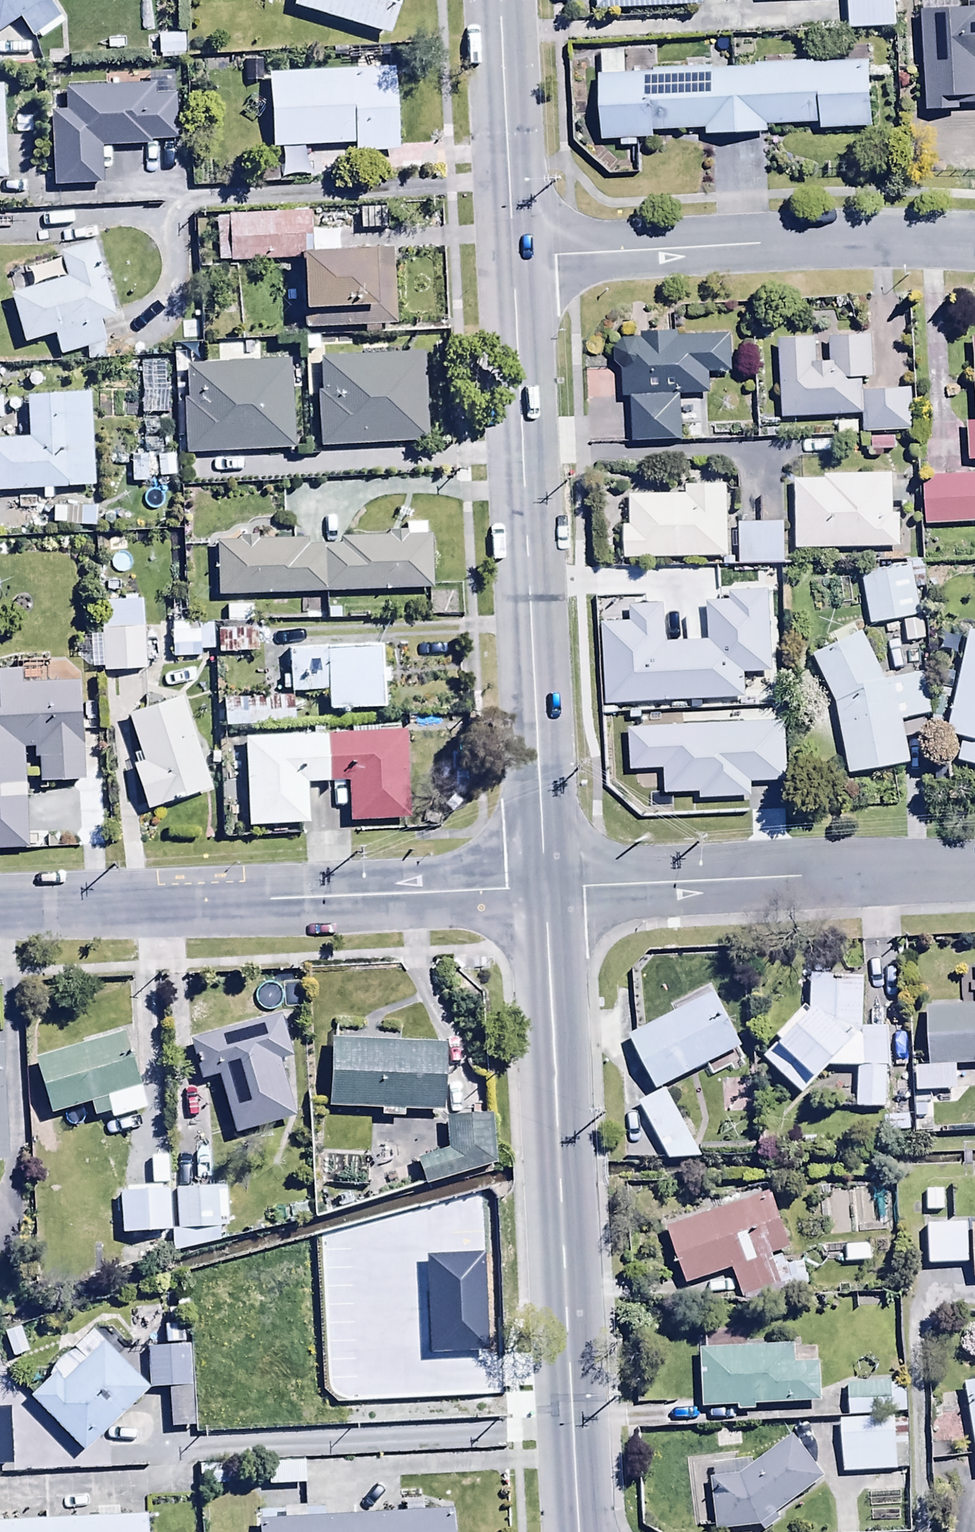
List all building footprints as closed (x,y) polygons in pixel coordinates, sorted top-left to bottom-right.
[(19,21),(32,40),(64,17),(53,1),(54,0),(0,0),(0,35),(19,21)] [(294,9),(390,38),(402,0),(297,0),(294,9)] [(599,13),(705,9),(704,0),(599,0),(599,13)] [(853,33),(898,30),(896,0),(851,0),(853,33)] [(927,114),(961,114),(961,107),(974,107),(974,0),(970,0),(970,11),(961,11),(961,0),(925,0),(927,114)] [(185,39),(159,39),(159,61),(185,61),(185,39)] [(871,64),(629,75),(628,54),(600,56),(604,145),(623,144),(623,149),(639,148),(638,140),(657,139),(657,134),(708,132),(708,140),(769,138),(769,129),(823,126),(823,133),(874,131),(871,64)] [(396,71),(269,77),(273,152),(355,148),(355,157),(400,154),(396,71)] [(66,114),(52,115),(54,188),(103,186),(102,150),(150,148),(150,142),(177,141),(175,97),(155,98),(155,90),(65,93),(66,114)] [(218,264),(303,262),(305,331),(364,330),(364,335),(380,334),(380,329),(396,328),(394,256),(339,257),(338,234),(313,234),(312,215),(228,217),(228,222),(218,222),(218,264)] [(116,320),(95,245),(58,255),(66,283),(11,298),(25,346),(55,338),(61,360),(86,353),(89,365),(106,361),(103,350),(107,348),(101,324),(116,320)] [(642,335),(642,342),(633,340),(624,342),(618,351),(616,364),(624,373),(625,401),(632,401),(633,442),(682,441),(681,398),(712,397),(711,376),(733,376),(732,340),(682,341),(682,335),(642,335)] [(820,341),(782,342),(784,420),(863,418),(864,433),(915,432),(913,392),(866,393),(865,381),(875,381),(874,340),(832,341),(833,365),(821,365),(820,341)] [(318,394),(320,449),(430,443),(425,357),(321,363),(323,394),(318,394)] [(166,364),(141,365),(142,418),(167,417),(166,364)] [(184,401),(186,456),(296,452),(293,365),(187,369),(188,401),(184,401)] [(44,493),(44,502),(53,502),(52,492),(93,490),(90,397),(28,399),(29,442),(0,443),(0,494),(44,493)] [(837,442),(807,442),(807,460),(838,460),(837,442)] [(797,483),(798,551),(903,551),(902,515),(894,515),(894,476),(825,476),(825,483),(797,483)] [(928,528),(974,527),(974,479),(927,480),(928,528)] [(626,528),(625,561),(729,560),(729,488),(687,489),(687,497),(631,498),(631,528),(626,528)] [(324,549),(326,597),(434,591),(431,539),(426,539),(426,525),(406,526),(406,534),(390,535),(390,538),(341,541),(342,548),(324,549)] [(740,526),(739,567),(787,566),(787,525),(740,526)] [(326,597),(324,549),(310,550),(309,540),(216,545),(219,602),(326,597)] [(922,618),(915,580),(927,578),(924,561),(907,564),(909,572),(863,580),(871,627),(922,618)] [(752,617),(752,574),(712,575),(712,617),(752,617)] [(171,600),(172,639),(154,639),(154,635),(147,636),(147,643),(154,643),(154,657),(174,657),(174,661),(201,660),(201,652),(214,652),(213,627),(198,627),(199,634),(190,635),(189,600),(171,600)] [(143,603),(106,604),(106,631),(102,631),(102,637),(91,637),(91,670),(105,670),(105,674),(144,673),(143,603)] [(256,631),(219,632),(219,656),(256,655),(256,631)] [(971,633),(950,736),(964,739),(959,764),(974,767),(974,634),(971,633)] [(816,659),(839,705),(851,777),(913,767),(905,720),(931,716),(924,675),(889,681),(865,634),(816,659)] [(775,636),(750,636),(751,664),(775,664),(775,636)] [(640,735),(710,734),(710,721),(703,721),(703,699),(712,699),(712,684),(707,683),(707,638),(675,638),(675,677),(638,678),(638,696),(628,696),(628,715),(640,715),(640,735)] [(382,648),(291,653),(293,695),(328,693),(329,715),(387,712),(385,686),(389,686),(389,671),(383,672),(382,648)] [(94,736),(84,736),(81,686),(23,689),(22,672),(6,673),(6,667),(0,667),(0,853),(27,852),(22,750),(34,749),(35,762),(40,762),(41,785),(85,782),(85,777),(96,776),(94,736)] [(756,731),(756,692),(722,691),(721,730),(756,731)] [(187,701),(129,718),(144,765),(135,768),(149,812),(215,791),(187,701)] [(293,701),(225,703),(226,728),(294,726),(293,701)] [(330,810),(350,809),(351,823),(413,820),(408,734),(329,738),(332,785),(328,785),(330,810)] [(332,785),(329,738),(246,742),(248,830),(312,827),(310,786),(327,785),(328,785),(332,785)] [(808,1012),(766,1061),(807,1099),(835,1069),(860,1069),(860,1111),(887,1111),(887,1069),(890,1069),(890,1031),(866,1031),(866,978),(813,978),(814,1012),(808,1012)] [(716,997),(631,1038),(659,1092),(707,1068),(712,1079),(744,1063),(739,1052),(743,1050),(716,997)] [(929,1005),(931,1069),(917,1070),(919,1096),(960,1094),(958,1069),(974,1068),(974,1007),(961,1008),(960,1003),(929,1005)] [(278,1021),(191,1042),(200,1083),(221,1078),(236,1137),(295,1123),(281,1066),(289,1064),(278,1021)] [(128,1038),(36,1064),(50,1121),(94,1110),(96,1120),(111,1117),(113,1122),(147,1114),(128,1038)] [(445,1047),(333,1045),(332,1112),(382,1112),(382,1120),(404,1120),(404,1115),(445,1115),(445,1047)] [(642,1105),(670,1162),(701,1160),(668,1092),(642,1105)] [(885,1118),(887,1136),(913,1134),(911,1116),(885,1118)] [(491,1122),(450,1122),(451,1155),(418,1165),(425,1190),(491,1169),(491,1122)] [(227,1191),(177,1193),(178,1234),(172,1234),(173,1251),(225,1249),(225,1230),(229,1230),(227,1191)] [(169,1194),(110,1196),(111,1228),(123,1227),(123,1238),(171,1236),(169,1194)] [(773,1197),(669,1231),(686,1287),(734,1272),(744,1303),(779,1292),(770,1261),(791,1254),(773,1197)] [(968,1227),(931,1228),(931,1267),(969,1267),(968,1227)] [(361,1286),(324,1301),(355,1388),(443,1357),(419,1289),(368,1307),(361,1286)] [(52,1380),(31,1401),(84,1457),(150,1395),(103,1345),(82,1365),(72,1354),(49,1376),(52,1380)] [(797,1368),(797,1349),(704,1352),(707,1411),(741,1409),(741,1412),(758,1412),(758,1407),(822,1405),(821,1367),(797,1368)] [(189,1350),(148,1351),(150,1391),(172,1390),(173,1432),(191,1432),(189,1350)] [(907,1384),(849,1386),(850,1418),(909,1416),(907,1384)] [(966,1386),(974,1441),(974,1384),(966,1386)] [(895,1421),(843,1423),(845,1477),(898,1474),(895,1421)] [(713,1480),(718,1531),(745,1531),(765,1530),(826,1481),(795,1440),(752,1472),(752,1466),(737,1466),(737,1461),(721,1461),(721,1468),(717,1468),(717,1480),(713,1480)] [(306,1465),(269,1466),(269,1490),(306,1489),(306,1465)] [(147,1520),(119,1522),(119,1511),(95,1512),(95,1522),(0,1527),(0,1531),(147,1531),(147,1520)] [(258,1523),(259,1531),(450,1531),(449,1513),(258,1523)]
